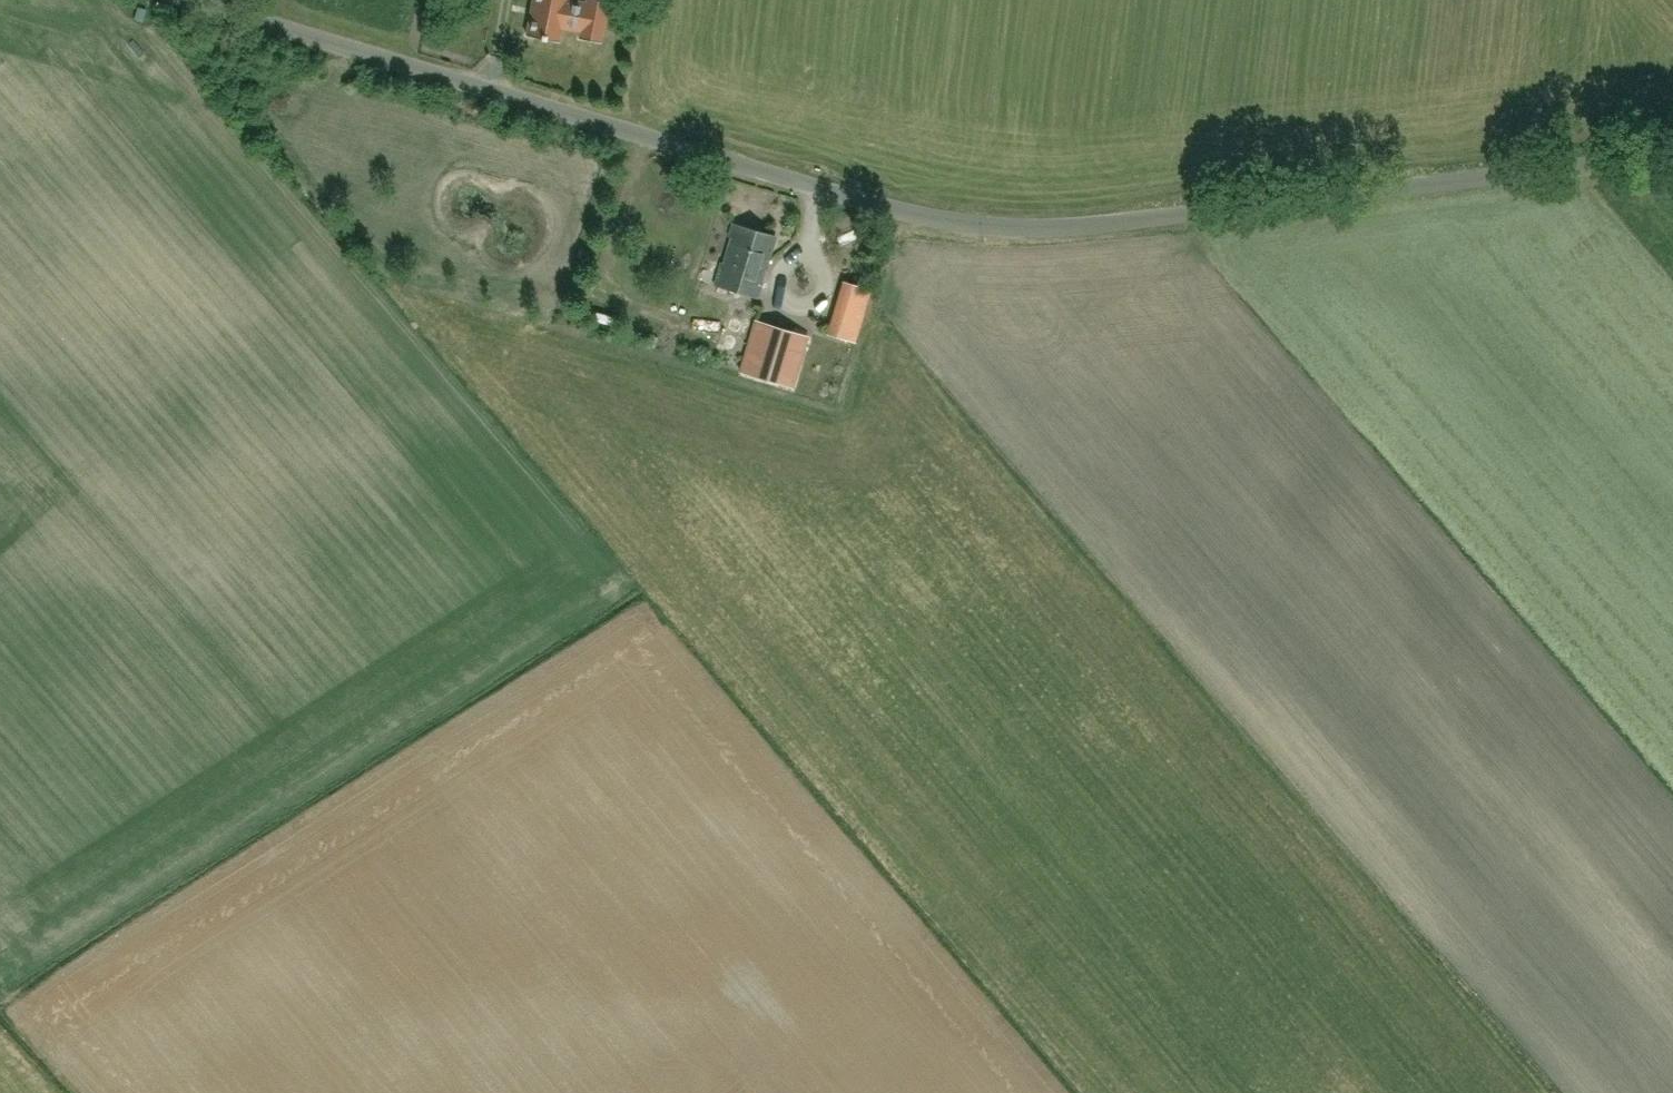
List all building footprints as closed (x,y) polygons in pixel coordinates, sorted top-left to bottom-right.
[(526,35),(559,42),(562,24),(581,28),(579,38),(600,42),(606,12),(608,0),(586,0),(585,7),(566,3),(567,0),(533,0),(526,35)] [(756,298),(776,237),(734,223),(729,237),(731,237),(723,262),(722,261),(714,284),(756,298)] [(831,319),(859,327),(864,313),(835,304),(831,319)] [(793,388),(808,337),(755,321),(740,372),(793,388)]
